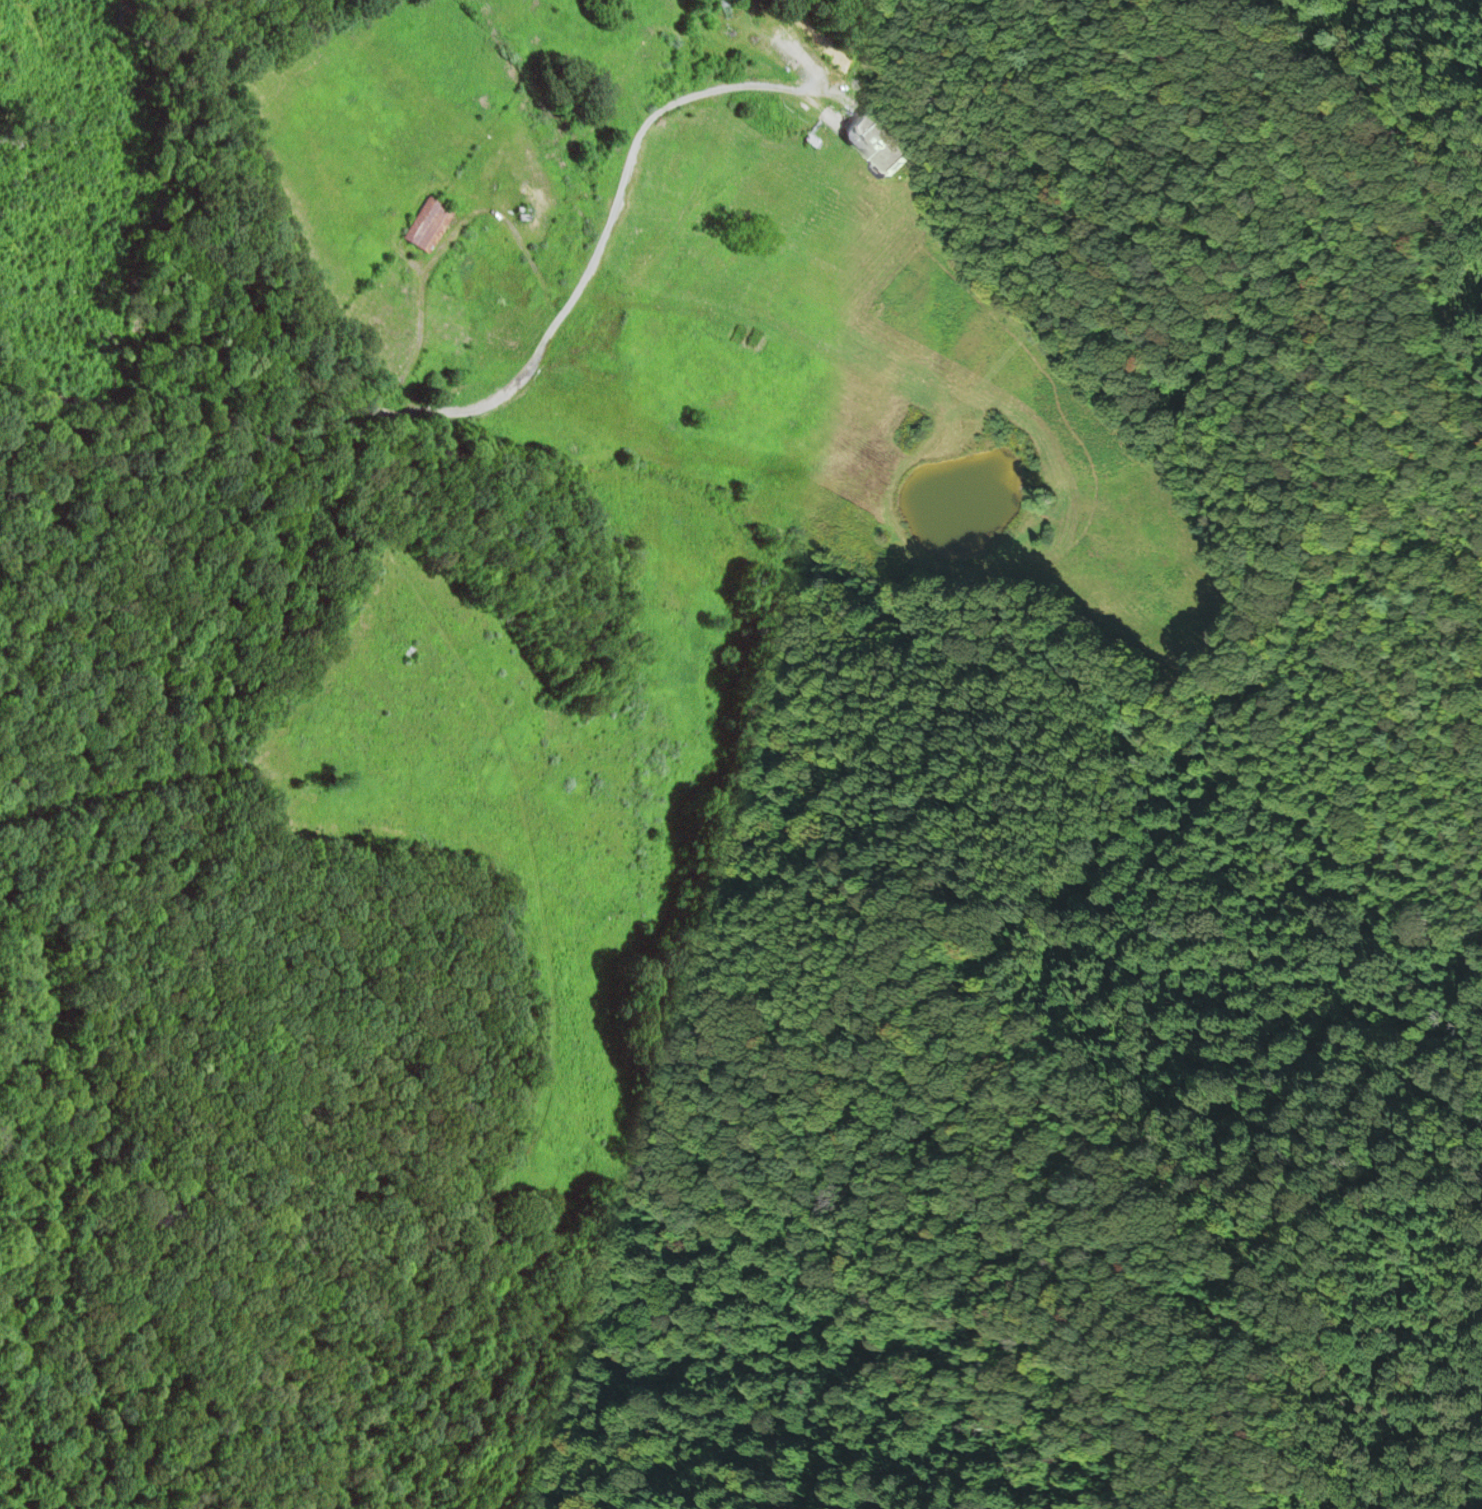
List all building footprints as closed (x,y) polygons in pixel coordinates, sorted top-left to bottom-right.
[(871,160),(875,156),(887,170),(899,159),(888,146),(897,138),(868,106),(843,129),(871,160)] [(427,253),(453,210),(426,194),(401,237),(427,253)]
